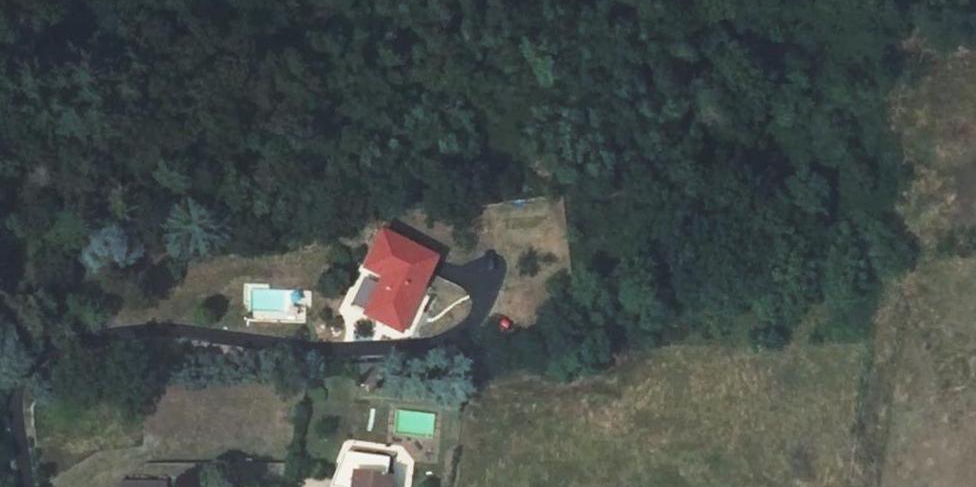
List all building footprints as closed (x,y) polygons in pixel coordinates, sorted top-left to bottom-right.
[(415,367),(455,297),(402,268),(383,304),(409,317),(404,323),(400,321),(383,351),(415,367)]
